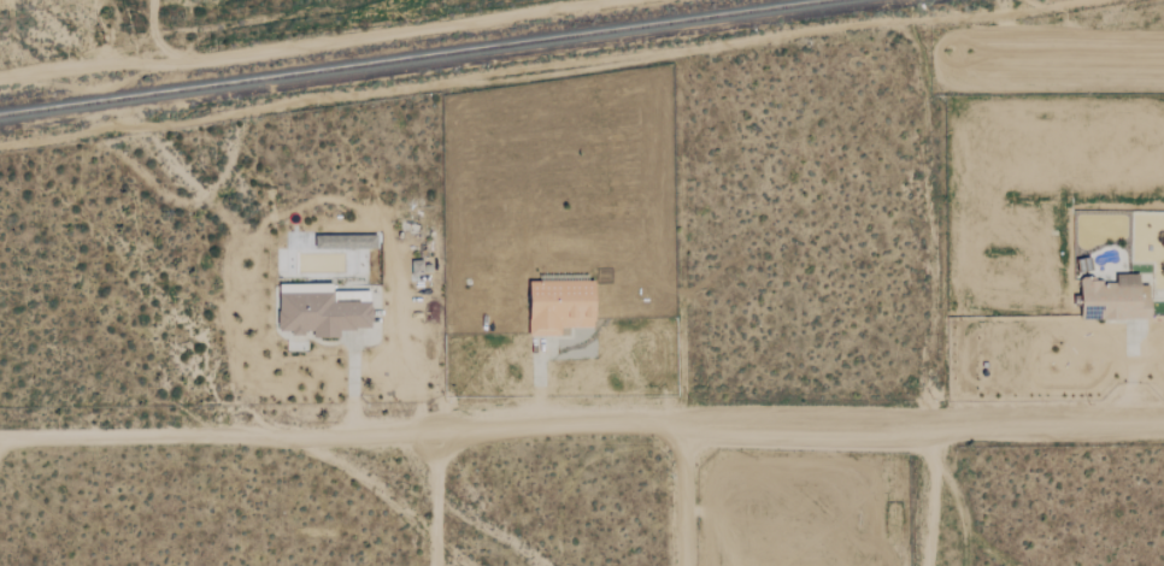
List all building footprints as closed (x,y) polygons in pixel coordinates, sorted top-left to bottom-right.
[(409,259),(410,280),(424,279),(424,258),(409,259)] [(1084,319),(1152,319),(1152,285),(1141,285),(1141,274),(1118,274),(1118,282),(1084,282),(1084,319)] [(532,282),(533,335),(562,335),(562,327),(598,326),(597,280),(532,282)] [(281,283),(280,332),(315,332),(315,337),(342,337),(342,329),(373,329),(373,292),(334,291),(334,284),(281,283)]
